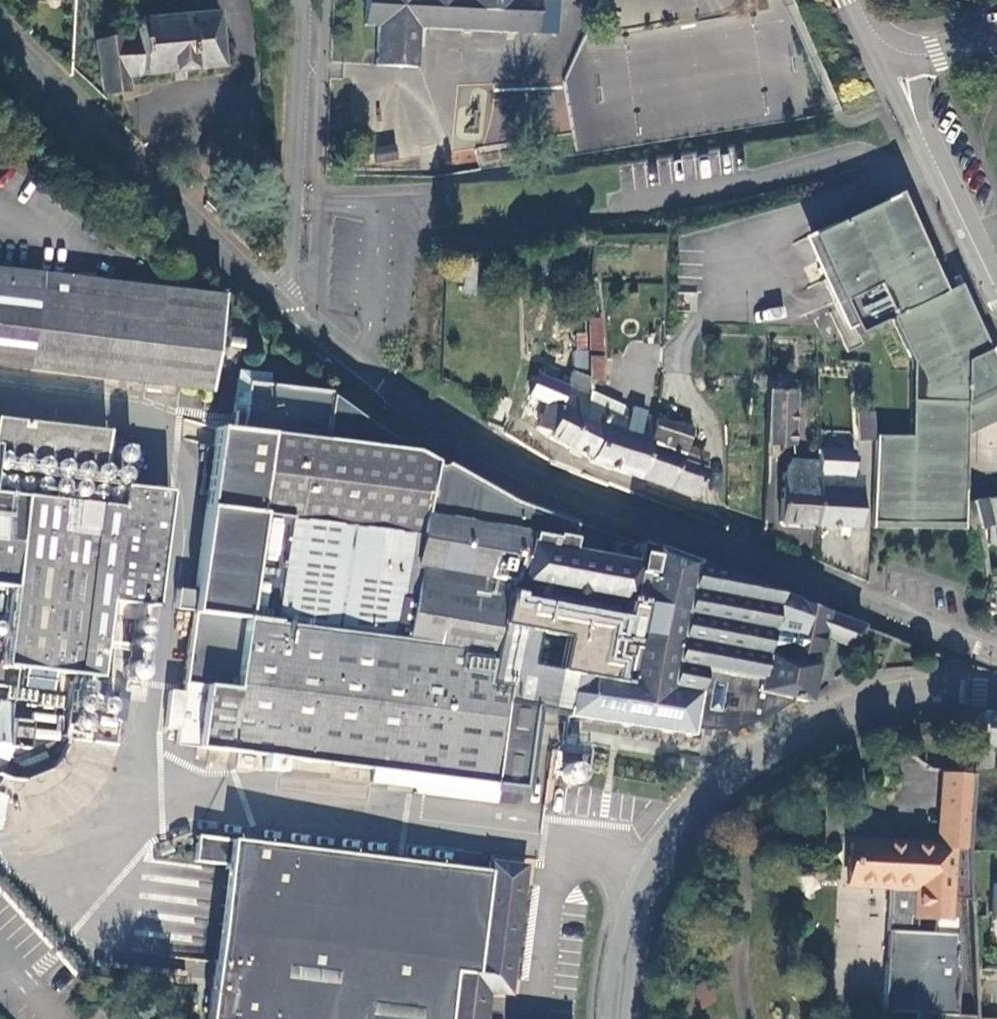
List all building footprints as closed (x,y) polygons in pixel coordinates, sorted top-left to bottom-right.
[(361,28),(374,29),(373,68),(414,70),(416,30),(505,35),(507,0),(362,0),(361,28)] [(534,0),(507,0),(505,35),(532,37),(534,0)] [(104,95),(129,93),(124,77),(219,68),(213,15),(135,22),(137,37),(94,43),(104,95)] [(377,162),(398,158),(395,141),(374,145),(377,162)] [(871,522),(965,525),(966,493),(968,401),(986,393),(987,395),(996,390),(996,361),(963,286),(958,288),(947,292),(902,193),(896,195),(897,196),(836,224),(815,234),(857,326),(861,334),(894,319),(914,362),(912,437),(874,436),(874,440),(871,522)] [(815,234),(836,224),(835,222),(805,236),(848,330),(857,326),(815,234)] [(41,260),(38,275),(162,290),(164,274),(41,260)] [(38,275),(0,271),(0,366),(211,391),(223,297),(162,290),(38,275)] [(462,274),(462,292),(471,292),(472,275),(462,274)] [(960,277),(954,280),(958,288),(963,286),(996,361),(996,358),(960,277)] [(588,320),(588,343),(601,343),(601,320),(588,320)] [(588,352),(588,359),(601,359),(601,343),(588,343),(588,352)] [(574,372),(588,372),(588,359),(588,352),(574,351),(574,372)] [(588,382),(588,383),(601,384),(601,359),(588,359),(588,372),(588,377),(588,382)] [(364,768),(524,788),(534,706),(566,711),(565,716),(690,734),(691,727),(693,716),(728,721),(727,728),(740,726),(751,722),(768,715),(783,705),(792,698),(807,699),(810,688),(821,638),(836,644),(852,650),(862,627),(636,544),(635,558),(570,546),(575,522),(496,493),(441,462),(437,466),(328,397),(329,393),(267,386),(268,374),(236,371),(229,430),(215,428),(195,590),(178,588),(175,608),(192,611),(176,745),(264,756),(263,769),(282,772),(283,768),(363,777),(364,768)] [(565,386),(588,394),(588,383),(588,382),(570,375),(565,386)] [(757,377),(756,390),(764,391),(765,377),(757,377)] [(577,393),(564,389),(563,392),(552,388),(536,429),(549,435),(548,438),(570,450),(583,418),(576,415),(577,393)] [(966,493),(968,493),(969,436),(996,423),(996,390),(987,395),(986,393),(968,401),(966,493)] [(183,391),(182,402),(207,405),(208,395),(183,391)] [(583,418),(587,419),(586,409),(586,407),(587,397),(577,393),(576,415),(583,418)] [(777,446),(792,447),(793,393),(768,393),(767,446),(777,446)] [(500,432),(511,402),(498,398),(486,425),(500,432)] [(601,401),(596,412),(616,421),(621,410),(601,401)] [(648,441),(654,421),(644,418),(645,413),(631,409),(629,414),(621,410),(616,421),(596,412),(586,407),(586,409),(587,419),(603,426),(589,459),(588,462),(639,479),(651,442),(648,441)] [(866,441),(866,411),(857,412),(858,441),(866,441)] [(873,411),(866,411),(866,441),(874,440),(874,436),(873,411)] [(570,450),(589,459),(603,426),(587,419),(583,418),(570,450)] [(0,419),(0,453),(104,466),(108,431),(0,419)] [(690,433),(654,421),(648,441),(651,442),(639,479),(695,498),(702,471),(681,464),(686,448),(690,433)] [(122,445),(123,462),(139,461),(138,444),(122,445)] [(767,446),(765,446),(764,458),(777,459),(777,446),(767,446)] [(705,455),(686,448),(681,464),(702,471),(705,455)] [(11,470),(12,472),(15,473),(17,474),(20,473),(22,472),(23,470),(24,468),(24,465),(24,463),(22,461),(20,460),(17,459),(15,459),(13,461),(11,463),(10,465),(10,467),(11,470)] [(32,474),(34,475),(36,475),(38,475),(42,474),(44,470),(44,468),(44,467),(43,463),(42,462),(39,461),(34,461),(32,462),(30,464),(29,468),(30,470),(32,474)] [(818,466),(818,463),(803,462),(791,463),(786,467),(784,470),(782,472),(781,476),(778,525),(814,527),(818,476),(818,466)] [(49,476),(52,478),(55,479),(58,478),(61,476),(62,473),(62,469),(61,467),(58,465),(55,464),(52,465),(49,467),(48,470),(48,473),(49,476)] [(69,478),(72,479),(75,480),(78,478),(81,476),(81,472),(80,469),(78,466),(75,465),(71,466),(68,468),(67,471),(67,474),(69,478)] [(848,478),(848,468),(820,466),(820,476),(848,478)] [(87,480),(89,482),(92,482),(95,482),(97,480),(99,478),(99,475),(99,472),(97,470),(95,468),(92,468),(89,468),(87,470),(85,472),(85,475),(85,478),(87,480)] [(106,484),(108,484),(109,485),(112,485),(116,483),(118,479),(118,477),(117,474),(114,471),(111,470),(110,470),(105,473),(104,475),(103,477),(104,480),(105,483),(106,484)] [(818,476),(814,527),(856,530),(858,496),(855,496),(857,478),(848,478),(820,476),(818,476)] [(3,489),(5,490),(7,491),(10,490),(12,489),(14,488),(14,486),(15,483),(14,481),(13,479),(11,478),(8,477),(6,477),(4,478),(2,480),(1,482),(1,485),(2,487),(3,489)] [(20,491),(22,493),(23,493),(25,493),(27,493),(30,490),(31,486),(32,484),(31,483),(30,481),(29,480),(24,478),(22,478),(18,480),(17,485),(17,488),(20,491)] [(36,493),(39,494),(41,494),(42,494),(44,494),(46,491),(47,489),(48,485),(46,484),(45,481),(43,480),(39,480),(36,481),(35,482),(34,484),(33,486),(34,491),(36,493)] [(52,493),(53,495),(55,496),(59,497),(62,496),(63,495),(64,494),(65,490),(65,487),(64,485),(61,482),(56,482),(54,482),(52,486),(51,488),(52,493)] [(73,498),(76,498),(78,498),(80,497),(82,495),(83,493),(84,491),(83,488),(82,486),(80,484),(78,484),(75,483),(73,484),(71,486),(70,488),(69,490),(69,492),(70,495),(71,496),(73,498)] [(88,498),(90,499),(92,500),(94,500),(97,499),(99,497),(100,495),(100,493),(100,491),(99,488),(97,487),(95,486),(93,485),(90,486),(88,487),(87,489),(86,491),(86,494),(86,496),(88,498)] [(11,588),(1,666),(99,678),(109,601),(155,606),(168,492),(122,486),(119,509),(0,494),(0,587),(11,588)] [(106,501),(109,502),(111,502),(114,502),(116,500),(117,498),(118,496),(118,494),(117,491),(116,489),(113,488),(111,487),(109,488),(106,489),(105,490),(103,493),(103,495),(103,497),(105,499),(106,501)] [(981,529),(993,525),(986,500),(974,502),(981,529)] [(833,655),(836,644),(821,638),(810,688),(817,689),(825,654),(833,655)] [(39,697),(39,705),(51,707),(52,699),(39,697)] [(14,703),(0,702),(0,752),(8,754),(9,746),(27,749),(31,720),(12,719),(14,703)] [(976,713),(972,767),(991,768),(992,746),(996,746),(996,714),(976,713)] [(691,727),(727,728),(728,721),(693,716),(691,727)] [(589,775),(590,745),(562,744),(561,775),(589,775)] [(25,780),(49,769),(42,754),(18,765),(25,780)] [(968,758),(953,756),(952,766),(967,767),(968,758)] [(972,777),(940,774),(937,811),(945,812),(943,846),(935,845),(850,841),(847,884),(889,886),(887,931),(893,932),(891,962),(885,962),(882,1012),(915,1014),(915,1018),(956,1018),(956,1015),(959,966),(956,965),(958,942),(955,941),(956,918),(948,917),(950,883),(970,884),(969,847),(972,777)] [(11,796),(0,791),(0,825),(11,796)] [(937,811),(935,845),(943,846),(945,812),(937,811)] [(226,867),(208,1018),(485,1018),(488,993),(501,994),(503,979),(512,980),(523,886),(515,885),(516,878),(518,867),(489,864),(489,872),(196,838),(193,864),(226,867)] [(525,868),(518,867),(516,878),(515,885),(523,886),(525,868)] [(512,980),(503,979),(501,994),(509,995),(512,980)] [(699,982),(674,999),(683,1012),(708,996),(699,982)]
